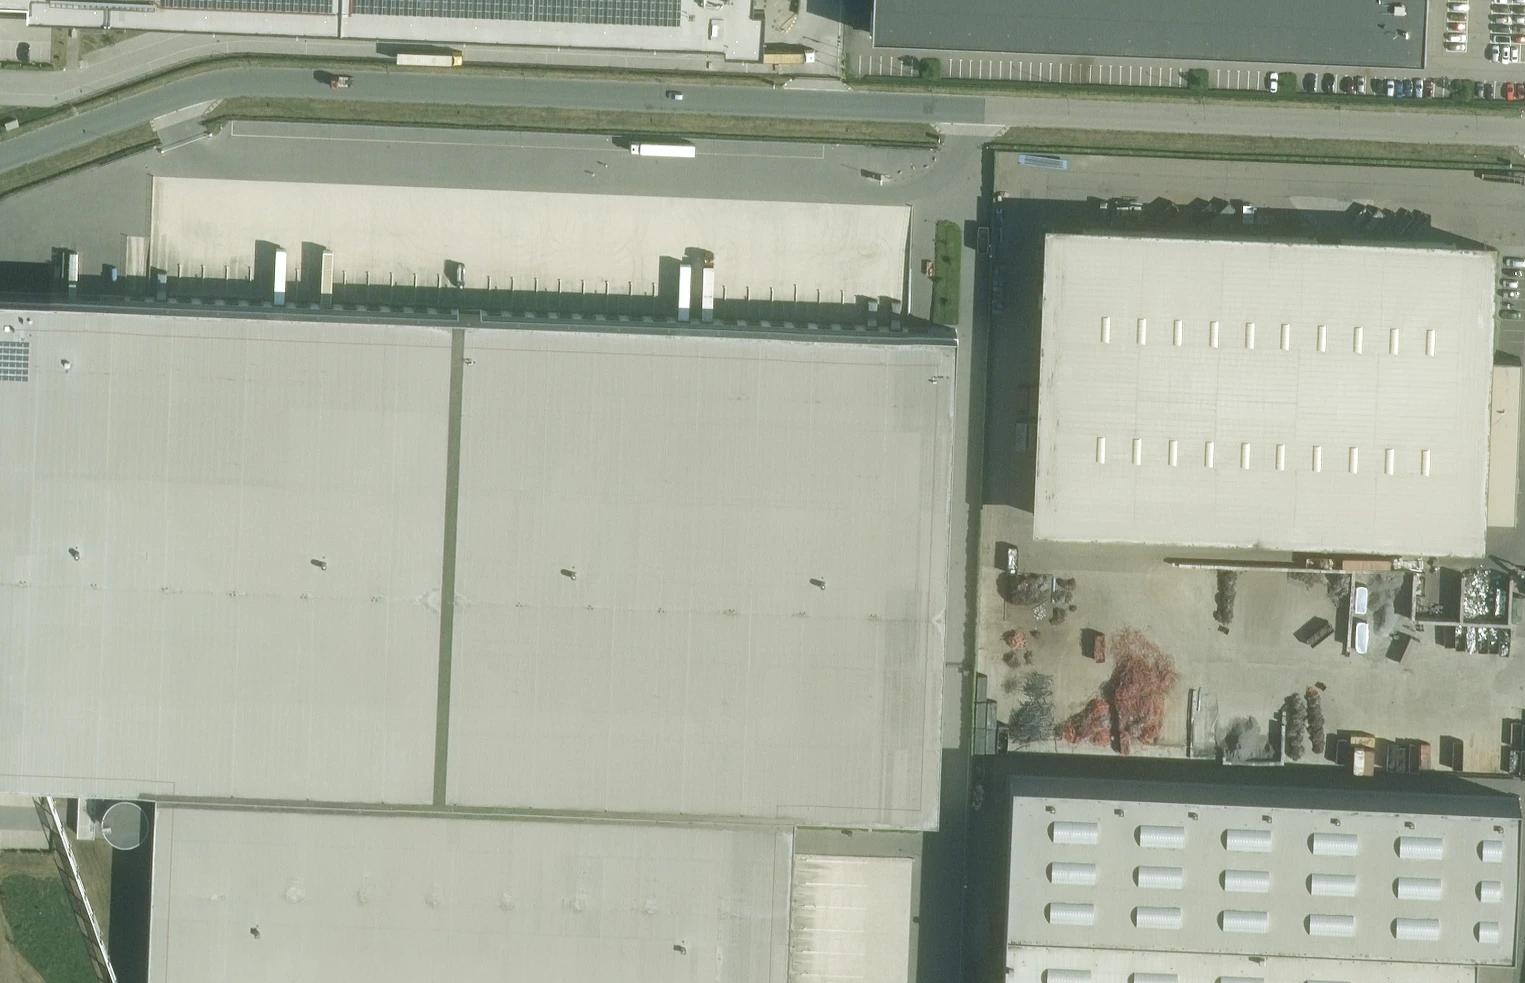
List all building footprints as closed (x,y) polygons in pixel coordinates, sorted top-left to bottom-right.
[(381,24),(724,38),(747,39),(748,21),(753,21),(753,2),(753,0),(0,0),(0,9),(381,24)] [(1424,55),(1426,0),(874,0),(872,33),(1424,55)] [(103,30),(103,19),(82,18),(81,29),(103,30)] [(1476,534),(1476,518),(1479,444),(1508,428),(1509,401),(1516,402),(1517,375),(1510,374),(1511,359),(1522,359),(1522,357),(1482,356),(1487,244),(1054,227),(1042,517),(1476,534)] [(0,291),(0,776),(154,782),(146,982),(788,982),(795,807),(938,813),(958,329),(0,291)] [(1476,944),(1513,946),(1519,797),(1012,775),(1006,924),(1004,981),(1024,982),(1475,982),(1476,944)] [(78,789),(76,833),(94,833),(95,790),(78,789)]
